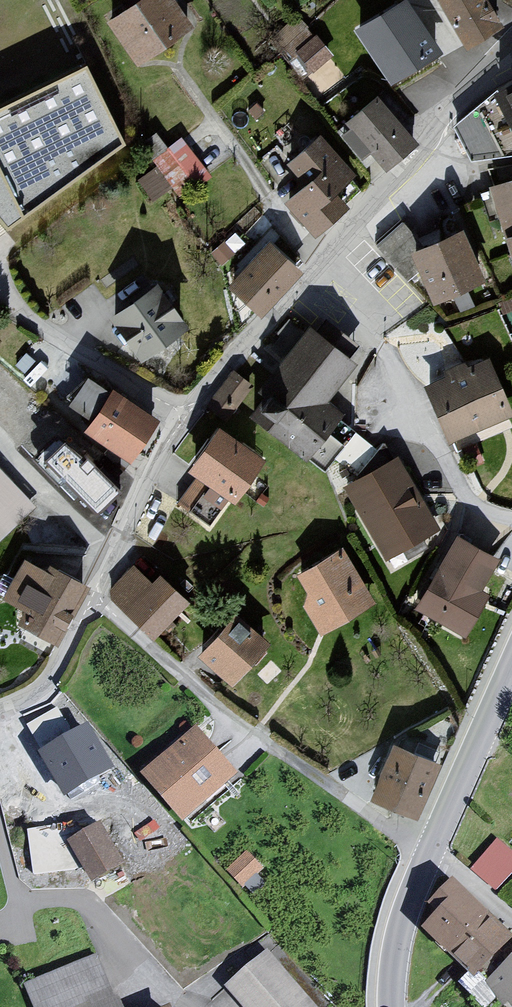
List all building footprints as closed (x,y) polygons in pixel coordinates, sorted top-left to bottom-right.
[(95,24),(126,68),(183,28),(163,0),(129,0),(95,24)] [(458,48),(495,25),(479,0),(428,0),(458,48)] [(398,1),(352,33),(387,84),(433,52),(398,1)] [(311,38),(291,54),(307,76),(328,60),(311,38)] [(4,217),(117,133),(83,56),(0,97),(0,212),(4,217)] [(488,86),(491,90),(511,131),(511,73),(488,86)] [(491,90),(451,121),(470,158),(511,153),(511,131),(491,90)] [(365,97),(339,122),(381,165),(407,140),(365,97)] [(307,133),(273,163),(292,184),(274,201),(308,238),(342,206),(328,190),(345,174),(307,133)] [(181,142),(149,164),(154,171),(135,184),(150,205),(169,192),(176,202),(208,180),(181,142)] [(477,187),(510,290),(511,290),(511,175),(477,187)] [(449,227),(397,252),(421,301),(473,276),(449,227)] [(295,275),(261,245),(222,290),(255,319),(295,275)] [(145,285),(99,318),(131,361),(177,327),(145,285)] [(315,316),(306,330),(341,354),(351,342),(315,316)] [(238,414),(304,465),(339,418),(316,402),(347,359),(341,354),(306,330),(297,323),(254,380),(260,384),(238,414)] [(422,383),(448,442),(511,414),(511,409),(488,355),(422,383)] [(243,386),(226,375),(204,407),(219,419),(243,386)] [(118,465),(150,424),(99,385),(93,393),(76,380),(63,397),(81,411),(69,427),(118,465)] [(375,444),(339,418),(304,465),(315,472),(330,457),(355,477),(391,456),(379,436),(375,444)] [(252,455),(205,421),(173,465),(186,476),(172,498),(203,520),(252,455)] [(78,450),(49,476),(85,515),(114,489),(78,450)] [(355,477),(339,486),(381,558),(397,549),(403,559),(424,547),(419,538),(434,529),(391,456),(355,477)] [(0,478),(0,539),(31,509),(0,478)] [(488,559),(446,537),(406,611),(459,639),(481,598),(470,592),(488,559)] [(336,546),(282,576),(315,634),(369,604),(336,546)] [(13,554),(0,578),(0,625),(45,649),(77,588),(13,554)] [(106,594),(152,636),(184,600),(153,572),(144,582),(129,569),(106,594)] [(224,617),(187,658),(222,689),(259,648),(224,617)] [(87,725),(40,751),(65,795),(112,769),(87,725)] [(188,727),(134,776),(177,824),(231,775),(188,727)] [(430,765),(383,746),(360,800),(407,820),(430,765)] [(99,819),(65,839),(90,881),(124,862),(99,819)] [(469,863),(496,891),(511,875),(511,856),(494,838),(469,863)] [(242,855),(223,873),(241,891),(259,873),(242,855)] [(424,923),(475,973),(511,936),(511,935),(454,878),(429,903),(436,910),(424,923)] [(220,989),(235,1006),(311,1006),(263,951),(220,989)] [(19,986),(27,1006),(116,1006),(94,954),(19,986)] [(511,1003),(511,956),(487,981),(510,1004),(511,1003)]
